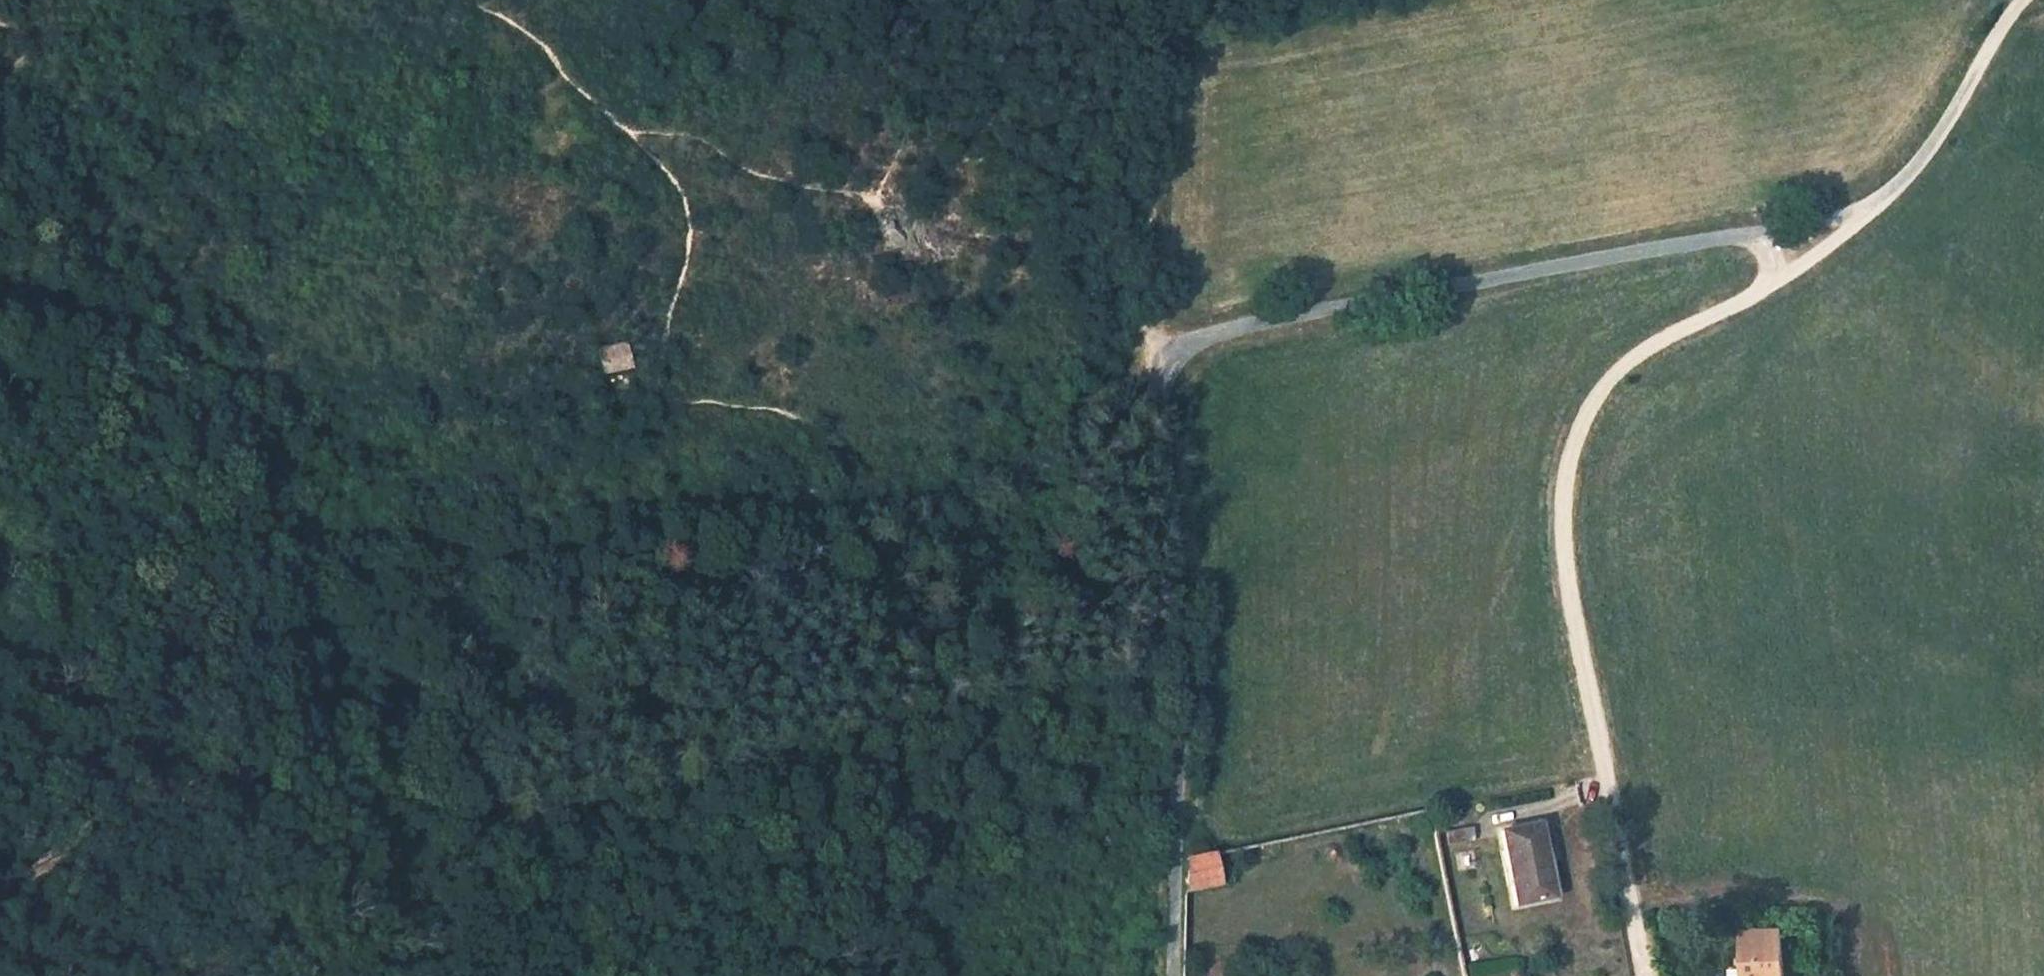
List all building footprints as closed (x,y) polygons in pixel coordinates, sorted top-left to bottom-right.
[(625,346),(600,351),(605,375),(629,369),(625,346)] [(1540,823),(1502,830),(1517,902),(1554,895),(1540,823)] [(1471,826),(1446,831),(1448,844),(1474,840),(1471,826)] [(1215,851),(1187,856),(1185,891),(1222,883),(1215,851)] [(1743,931),(1744,968),(1744,975),(1783,975),(1781,929),(1743,931)] [(1730,968),(1730,975),(1744,975),(1744,968),(1730,968)]
